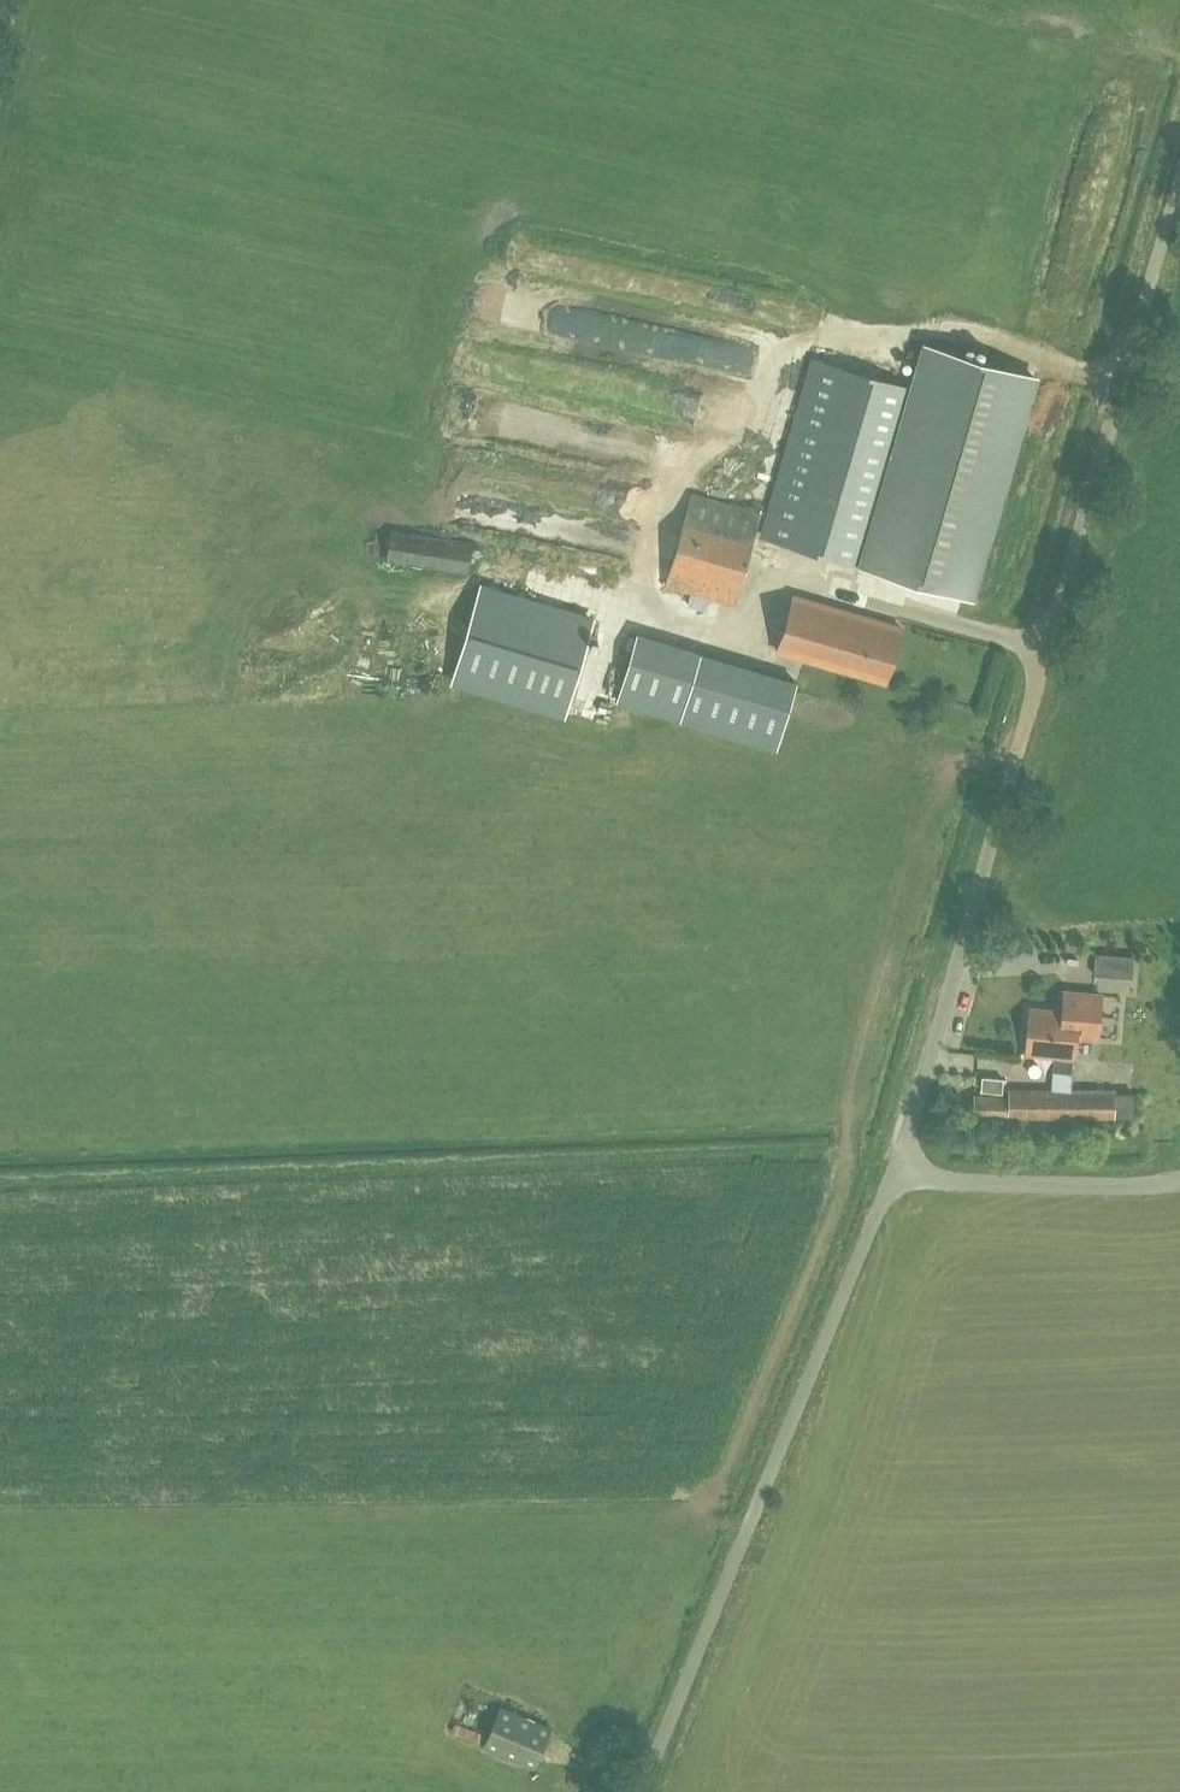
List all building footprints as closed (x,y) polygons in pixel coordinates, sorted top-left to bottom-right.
[(813,359),(762,535),(871,566),(970,595),(1033,376),(934,347),(921,391),(813,359)] [(744,484),(762,476),(755,461),(738,469),(744,484)] [(665,586),(735,607),(762,513),(692,492),(665,586)] [(587,694),(614,602),(320,518),(292,612),(483,667),(484,665),(587,694)] [(886,680),(901,627),(793,596),(778,649),(886,680)] [(619,697),(619,699),(683,719),(703,653),(638,634),(619,697)] [(782,747),(795,696),(700,671),(687,722),(782,747)] [(1102,952),(1103,974),(1169,971),(1168,949),(1102,952)] [(1064,991),(1062,1010),(1078,1012),(1076,1036),(1097,1038),(1101,995),(1064,991)] [(1161,997),(1143,995),(1142,1012),(1159,1014),(1161,997)] [(1078,1012),(1062,1010),(1029,1007),(1025,1054),(1074,1058),(1076,1036),(1078,1012)] [(1131,1093),(1115,1093),(1115,1086),(1069,1085),(1069,1081),(1057,1081),(1057,1088),(1008,1087),(1008,1095),(974,1095),(973,1115),(1008,1115),(1008,1116),(1115,1117),(1115,1111),(1132,1111),(1131,1093)] [(551,1727),(501,1706),(484,1746),(534,1767),(551,1727)] [(487,1735),(456,1722),(452,1732),(483,1745),(487,1735)]
